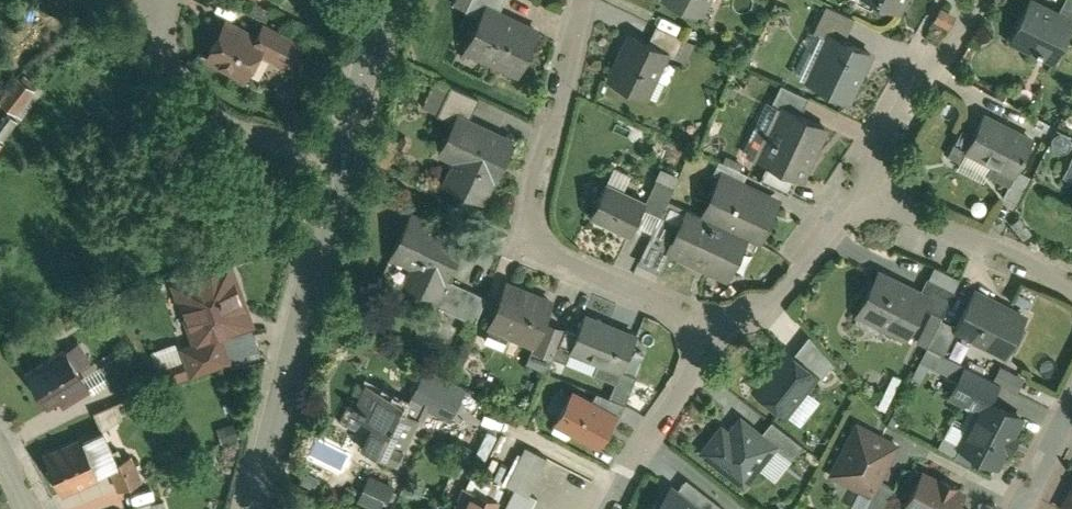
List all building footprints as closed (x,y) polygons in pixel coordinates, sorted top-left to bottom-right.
[(516,73),(539,27),(497,6),(485,0),(479,11),(462,45),(516,73)] [(497,6),(501,0),(469,0),(467,5),(479,11),(485,0),(497,6)] [(702,12),(708,0),(676,0),(702,12)] [(900,11),(905,0),(875,0),(900,11)] [(962,1),(960,0),(944,0),(940,8),(955,16),(962,1)] [(1007,44),(1051,67),(1071,27),(1071,22),(1055,13),(1030,0),(1007,44)] [(1055,13),(1071,22),(1071,0),(1062,0),(1055,13)] [(830,33),(846,41),(856,21),(825,6),(814,29),(828,36),(830,33)] [(215,40),(204,62),(246,83),(249,76),(261,53),(262,51),(264,46),(254,41),(216,22),(209,37),(215,40)] [(263,22),(254,41),(264,46),(262,51),(291,65),(303,42),(263,22)] [(658,23),(651,38),(670,46),(675,48),(682,33),(658,23)] [(651,38),(626,27),(605,75),(649,94),(670,46),(651,38)] [(828,36),(806,83),(847,102),(871,53),(846,41),(830,33),(828,36)] [(270,58),(261,53),(249,76),(258,80),(270,58)] [(20,75),(3,103),(17,111),(34,83),(20,75)] [(438,109),(453,116),(458,106),(470,111),(478,93),(451,81),(438,109)] [(781,107),(802,116),(809,99),(781,87),(774,104),(781,107)] [(470,111),(458,106),(453,116),(436,152),(452,160),(442,181),(485,200),(516,132),(470,111)] [(1035,131),(985,106),(961,155),(1011,180),(1035,131)] [(781,107),(757,161),(767,166),(799,180),(804,182),(828,128),(802,116),(781,107)] [(0,118),(0,139),(4,141),(19,118),(6,109),(0,118)] [(667,149),(663,158),(677,165),(681,156),(667,149)] [(722,169),(742,179),(746,171),(708,153),(701,169),(719,177),(722,169)] [(1071,184),(1071,154),(1059,177),(1071,184)] [(604,177),(622,185),(629,171),(611,163),(604,177)] [(645,196),(642,201),(660,209),(677,171),(659,163),(645,196)] [(792,196),(799,180),(767,166),(760,182),(792,196)] [(719,177),(701,214),(748,236),(760,242),(782,198),(742,179),(722,169),(719,177)] [(604,177),(588,212),(629,231),(642,201),(645,196),(622,185),(604,177)] [(688,208),(666,252),(726,281),(748,236),(701,214),(688,208)] [(467,235),(411,209),(388,258),(409,268),(405,277),(432,303),(441,283),(467,235)] [(236,262),(160,288),(162,296),(181,350),(223,336),(258,324),(236,262)] [(932,268),(922,290),(929,293),(949,303),(960,281),(932,268)] [(922,290),(879,270),(855,320),(905,344),(929,293),(922,290)] [(558,295),(511,274),(489,322),(536,344),(550,314),(558,295)] [(480,301),(441,283),(432,303),(429,309),(468,327),(480,301)] [(1027,316),(976,290),(953,335),(1004,361),(1027,316)] [(570,323),(556,353),(616,380),(622,366),(640,328),(580,301),(570,323)] [(570,323),(550,314),(536,344),(556,353),(570,323)] [(231,359),(223,336),(181,350),(189,374),(231,359)] [(809,336),(791,355),(819,374),(822,377),(833,362),(809,336)] [(65,343),(24,369),(49,408),(87,384),(90,383),(86,376),(65,343)] [(550,367),(556,353),(536,344),(530,358),(550,367)] [(182,360),(177,345),(152,354),(158,369),(182,360)] [(921,363),(957,381),(966,364),(930,346),(921,363)] [(782,349),(751,389),(786,415),(819,374),(791,355),(782,349)] [(429,353),(413,390),(427,397),(457,410),(473,372),(429,353)] [(102,366),(86,376),(90,383),(87,384),(94,395),(113,383),(102,366)] [(637,372),(622,366),(616,380),(611,391),(626,397),(637,372)] [(404,450),(427,397),(413,390),(370,372),(356,403),(374,411),(364,433),(404,450)] [(948,400),(974,412),(983,394),(957,381),(948,400)] [(594,393),(576,382),(556,418),(603,443),(622,407),(594,393)] [(598,385),(594,393),(622,407),(627,398),(626,397),(611,391),(598,385)] [(996,469),(1023,413),(983,394),(974,412),(956,449),(996,469)] [(102,431),(105,429),(125,420),(117,402),(94,413),(102,431)] [(758,470),(776,450),(758,435),(739,418),(729,430),(723,424),(701,450),(744,487),(758,470)] [(772,419),(758,435),(776,450),(758,470),(773,483),(804,447),(772,419)] [(898,446),(855,425),(829,479),(861,494),(873,499),(898,446)] [(84,439),(100,474),(109,470),(121,464),(120,460),(105,429),(102,431),(84,439)] [(82,436),(44,453),(63,494),(101,477),(100,474),(84,439),(82,436)] [(534,501),(527,498),(545,462),(499,440),(477,483),(473,493),(487,500),(482,508),(530,508),(534,501)] [(121,464),(109,470),(119,492),(134,485),(122,459),(120,460),(121,464)] [(400,472),(376,461),(370,473),(395,484),(400,472)] [(473,493),(477,483),(456,473),(442,500),(454,507),(453,508),(482,508),(487,500),(473,493)] [(905,508),(961,508),(965,501),(956,496),(960,489),(941,478),(938,486),(922,477),(905,508)] [(675,496),(690,508),(716,508),(686,483),(675,496)] [(1061,508),(1071,508),(1071,486),(1061,508)] [(651,508),(690,508),(675,496),(667,490),(651,508)] [(861,494),(854,508),(868,508),(873,499),(861,494)]
